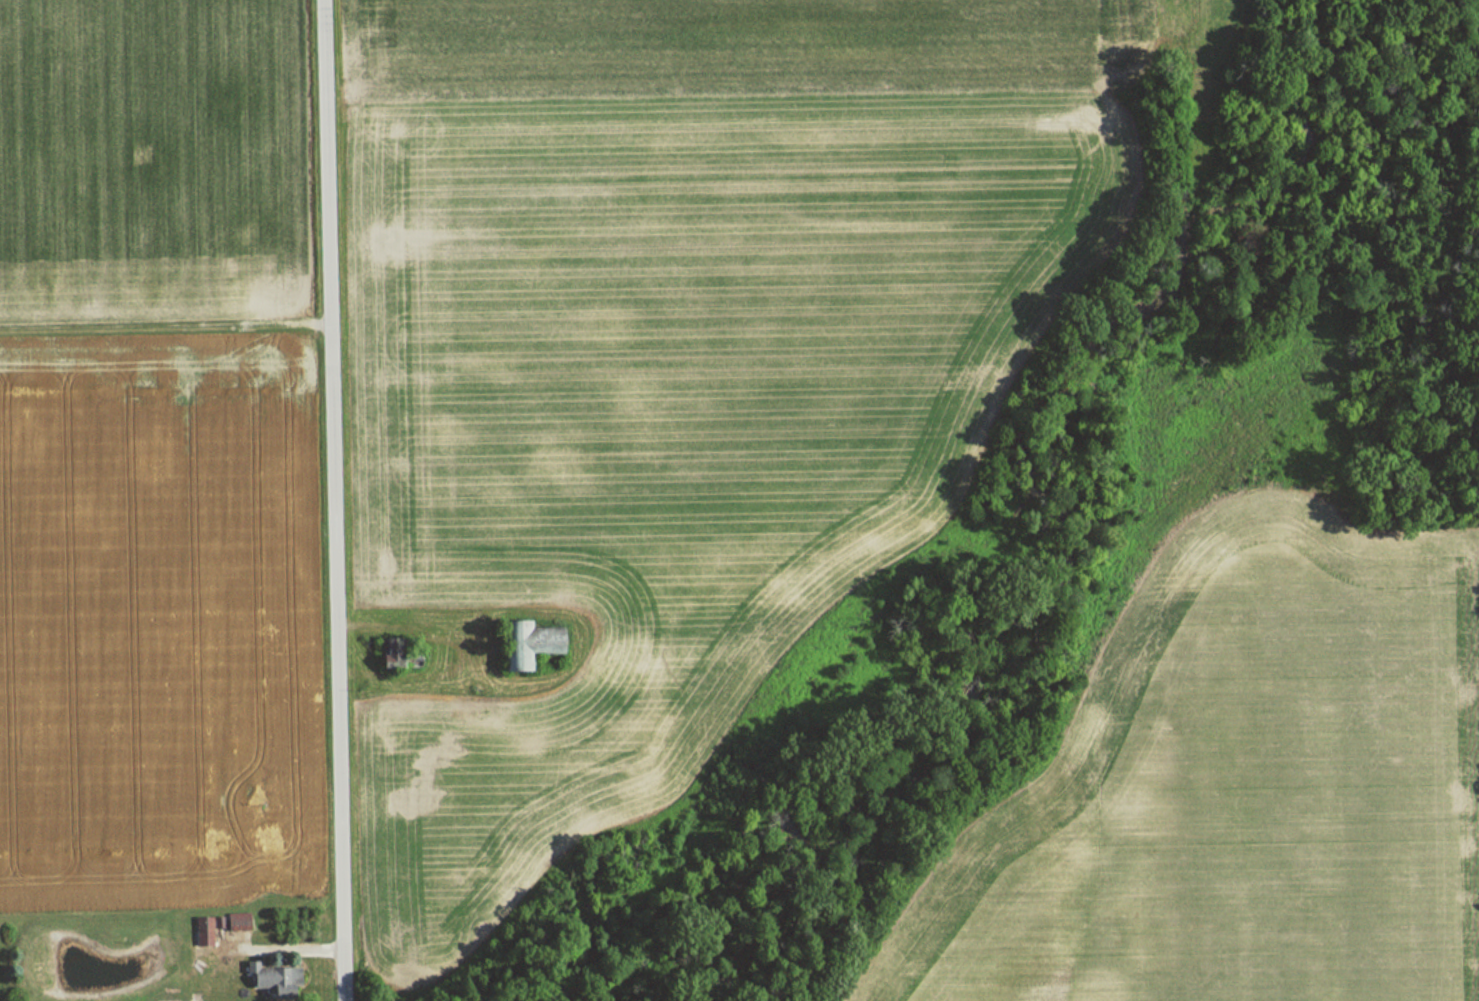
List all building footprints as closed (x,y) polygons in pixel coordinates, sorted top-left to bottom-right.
[(509,670),(537,670),(537,653),(574,652),(574,632),(557,632),(557,628),(536,628),(536,619),(509,619),(509,670)] [(221,917),(195,917),(196,946),(214,946),(214,930),(221,929),(221,917)]
